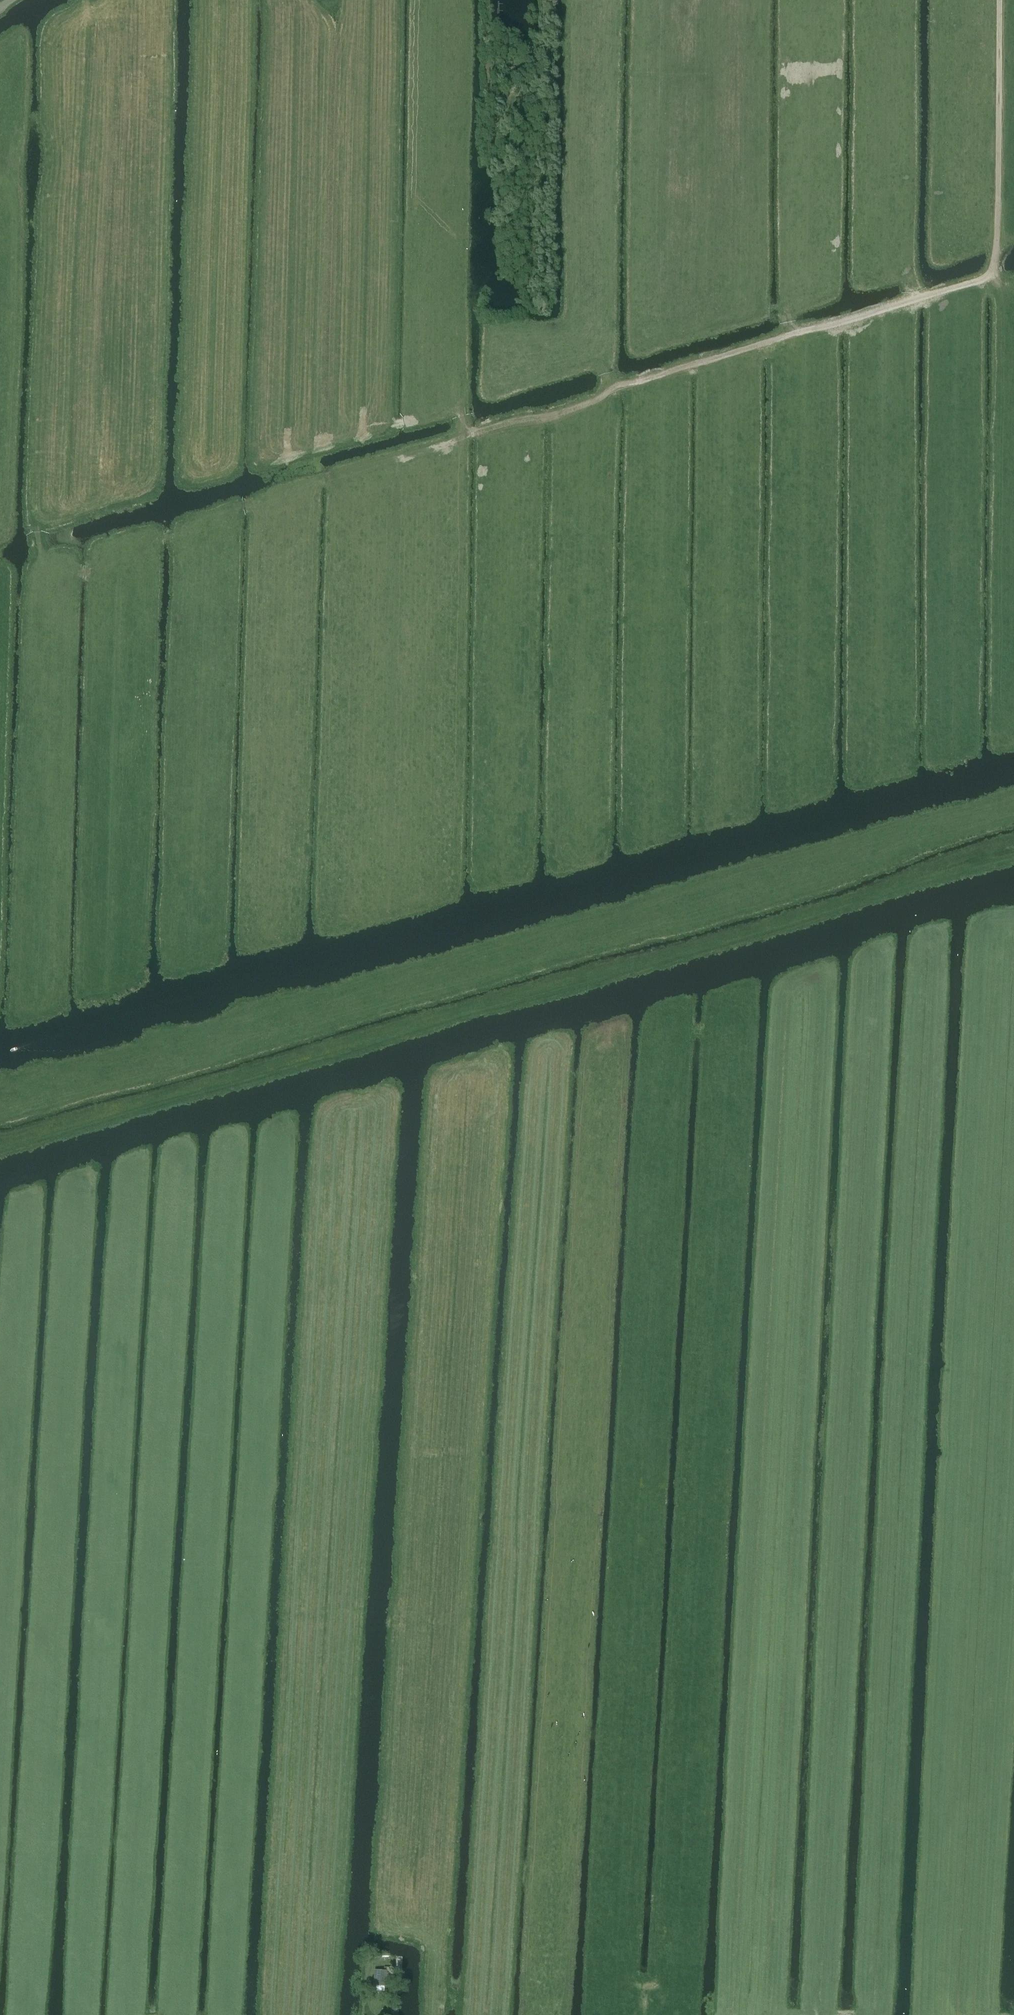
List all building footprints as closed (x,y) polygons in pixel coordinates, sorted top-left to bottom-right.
[(374,1970),(373,1985),(375,1985),(375,1991),(384,1991),(385,1987),(388,1988),(388,1978),(391,1978),(391,1972),(390,1972),(390,1966),(384,1966),(383,1971),(374,1970)]
